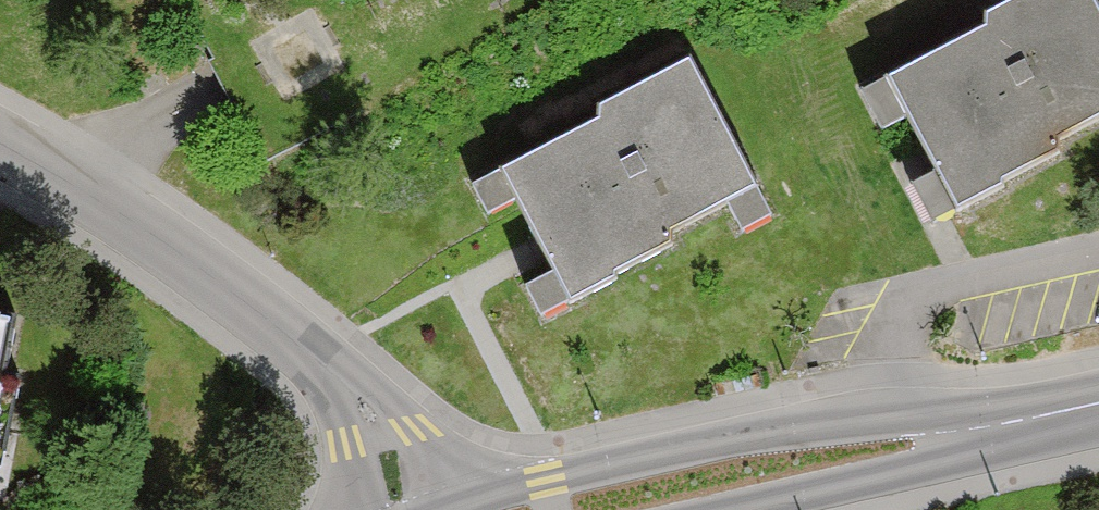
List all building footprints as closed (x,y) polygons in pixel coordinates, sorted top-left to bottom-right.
[(906,90),(972,213),(1098,145),(1098,0),(1054,0),(999,30),(1003,37),(906,90)] [(613,129),(516,182),(582,305),(771,204),(701,72),(609,122),(613,129)] [(20,355),(0,351),(0,462),(20,355)]
